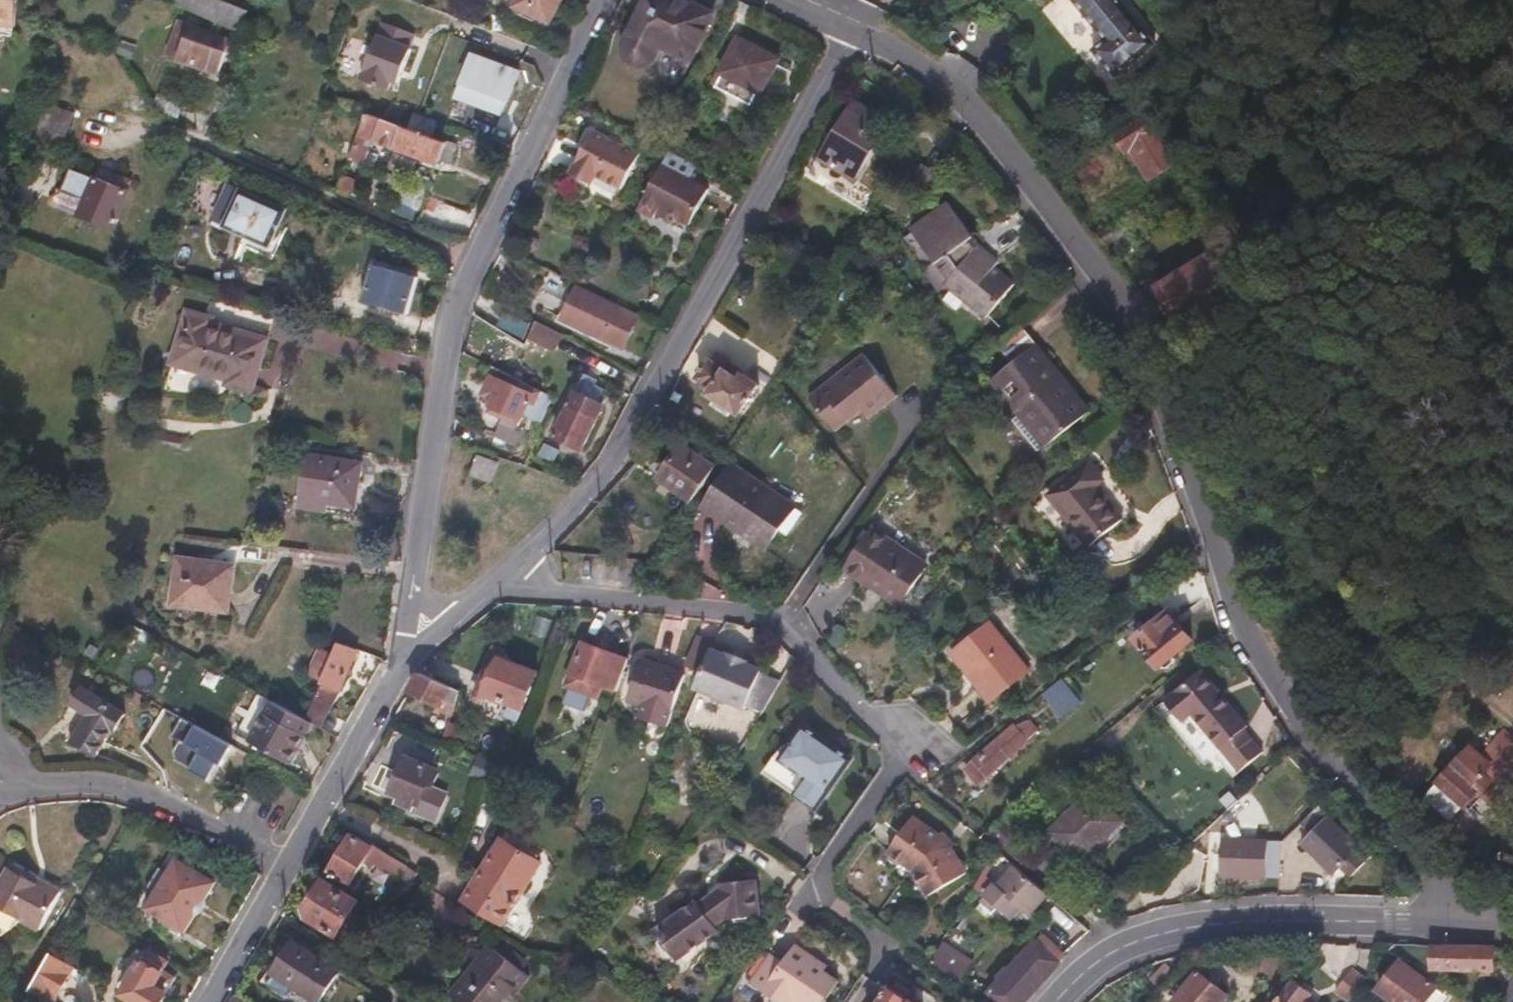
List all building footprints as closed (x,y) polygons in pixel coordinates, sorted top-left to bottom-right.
[(15,24),(18,0),(0,0),(0,22),(15,24)] [(175,5),(187,9),(242,32),(250,12),(221,0),(177,0),(175,5)] [(552,24),(563,0),(520,0),(516,9),(552,24)] [(631,32),(623,48),(624,57),(628,64),(633,67),(640,70),(648,68),(653,63),(662,47),(692,61),(713,16),(680,0),(646,0),(631,32)] [(1065,0),(1012,0),(1007,4),(1029,31),(1065,0)] [(1103,42),(1094,50),(1115,75),(1154,42),(1119,0),(1067,0),(1103,42)] [(384,24),(363,81),(390,91),(394,82),(400,84),(413,50),(411,49),(416,35),(384,24)] [(178,35),(169,62),(182,66),(184,61),(222,75),(233,43),(195,30),(192,40),(178,35)] [(757,96),(760,98),(779,61),(739,40),(720,76),(724,77),(718,89),(752,106),(757,96)] [(522,75),(476,57),(459,100),(502,118),(522,75)] [(724,77),(720,76),(710,97),(750,118),(760,98),(757,96),(752,106),(718,89),(724,77)] [(154,110),(179,120),(186,104),(159,93),(154,110)] [(857,104),(823,160),(855,180),(889,123),(857,104)] [(36,132),(64,142),(73,115),(45,105),(36,132)] [(359,137),(397,151),(406,128),(367,113),(359,137)] [(1145,116),(1115,136),(1129,156),(1135,152),(1151,176),(1182,154),(1169,137),(1162,141),(1145,116)] [(406,128),(397,151),(441,167),(449,145),(406,128)] [(572,176),(594,187),(599,177),(624,189),(641,153),(593,130),(572,176)] [(641,207),(656,214),(658,211),(671,217),(672,214),(694,225),(712,187),(663,162),(641,207)] [(59,208),(114,230),(129,192),(75,169),(59,208)] [(863,203),(872,208),(886,183),(876,177),(863,203)] [(339,191),(350,197),(355,182),(345,178),(339,191)] [(226,228),(265,244),(281,206),(242,190),(226,228)] [(998,264),(987,254),(978,247),(975,249),(969,241),(974,237),(948,202),(910,230),(949,282),(945,286),(986,320),(1013,284),(994,269),(998,264)] [(1152,311),(1161,323),(1219,278),(1200,252),(1152,287),(1164,302),(1152,311)] [(423,275),(374,262),(363,303),(412,316),(423,275)] [(582,289),(577,299),(566,321),(628,350),(643,319),(607,301),(582,289)] [(228,386),(252,392),(267,341),(212,325),(214,320),(189,313),(175,364),(230,380),(228,386)] [(556,352),(564,336),(537,323),(531,338),(556,352)] [(1012,366),(1037,346),(1021,325),(996,345),(1012,366)] [(496,362),(519,367),(526,337),(504,332),(496,362)] [(1089,412),(1037,346),(1012,366),(991,383),(1018,417),(1027,409),(1052,441),(1089,412)] [(869,419),(896,398),(863,356),(809,398),(836,433),(863,411),(869,419)] [(740,413),(758,385),(743,375),(740,380),(710,362),(699,380),(714,389),(710,395),(740,413)] [(486,387),(498,393),(504,380),(491,375),(486,387)] [(586,376),(578,392),(605,405),(609,395),(608,391),(598,387),(600,382),(586,376)] [(498,393),(491,407),(521,422),(524,416),(542,425),(553,398),(525,385),(523,389),(504,380),(498,393)] [(557,437),(584,450),(605,405),(578,392),(557,437)] [(519,427),(521,422),(491,407),(488,413),(519,427)] [(1043,448),(1052,441),(1027,409),(1018,417),(1043,448)] [(659,478),(694,502),(716,470),(681,447),(659,478)] [(327,512),(328,504),(355,508),(362,462),(311,455),(303,509),(327,512)] [(479,457),(471,477),(492,484),(499,465),(479,457)] [(765,550),(781,528),(774,523),(788,502),(735,464),(704,509),(765,550)] [(1094,489),(1103,481),(1090,464),(1048,498),(1088,547),(1120,521),(1094,489)] [(774,523),(781,528),(796,507),(788,502),(774,523)] [(873,576),(904,597),(926,564),(873,530),(847,571),(867,584),(873,576)] [(180,559),(174,605),(229,612),(235,566),(180,559)] [(899,605),(904,597),(873,576),(867,584),(899,605)] [(1177,628),(1166,615),(1134,642),(1158,671),(1160,669),(1164,674),(1177,664),(1173,658),(1193,642),(1180,626),(1177,628)] [(976,673),(970,677),(989,701),(1028,671),(992,625),(959,652),(976,673)] [(687,668),(701,674),(710,650),(714,643),(699,637),(687,668)] [(583,643),(571,675),(603,686),(618,692),(628,660),(583,643)] [(340,644),(334,657),(324,682),(322,685),(337,690),(339,691),(352,662),(354,663),(359,651),(340,644)] [(483,706),(486,697),(501,660),(505,650),(494,646),(472,702),(483,706)] [(308,675),(324,682),(334,657),(318,650),(308,675)] [(725,657),(710,650),(701,674),(694,692),(745,712),(759,678),(761,671),(745,665),(747,661),(727,653),(725,657)] [(953,657),(970,677),(976,673),(959,652),(953,657)] [(501,660),(486,697),(511,706),(507,718),(521,723),(539,674),(501,660)] [(644,661),(631,701),(644,705),(640,718),(667,727),(684,675),(644,661)] [(1165,705),(1184,727),(1193,718),(1243,776),(1266,756),(1246,732),(1250,729),(1202,673),(1165,705)] [(411,693),(444,708),(452,689),(422,675),(411,693)] [(598,698),(603,686),(571,675),(567,686),(598,698)] [(745,712),(759,718),(778,686),(759,678),(745,712)] [(1043,694),(1062,718),(1081,703),(1062,679),(1043,694)] [(337,690),(322,685),(315,703),(323,706),(329,709),(337,690)] [(82,688),(71,706),(89,716),(72,744),(96,758),(113,729),(115,730),(125,714),(82,688)] [(441,714),(451,719),(460,693),(452,689),(444,708),(441,714)] [(570,694),(565,706),(593,716),(597,704),(570,694)] [(308,719),(273,700),(250,742),(291,764),(314,723),(308,719)] [(323,706),(315,703),(308,719),(314,723),(322,727),(329,709),(323,706)] [(236,747),(185,720),(175,737),(184,742),(177,753),(179,760),(195,769),(193,771),(212,782),(222,765),(225,767),(236,747)] [(1019,729),(1029,739),(1036,731),(1027,722),(1019,729)] [(975,763),(986,777),(1029,739),(1019,729),(1016,725),(975,763)] [(848,760),(816,740),(799,729),(765,783),(814,813),(848,760)] [(1444,780),(1469,806),(1484,792),(1497,806),(1512,791),(1512,736),(1488,761),(1477,749),(1444,780)] [(432,790),(439,773),(405,759),(389,795),(435,814),(443,795),(432,790)] [(986,777),(975,763),(964,772),(977,786),(986,777)] [(1052,833),(1081,863),(1122,822),(1092,793),(1052,833)] [(901,806),(877,842),(909,862),(926,890),(963,867),(944,836),(901,806)] [(1298,823),(1309,834),(1326,816),(1316,806),(1298,823)] [(1326,816),(1309,834),(1300,843),(1333,875),(1339,868),(1349,877),(1368,857),(1326,816)] [(1038,853),(1003,820),(988,833),(1026,866),(1038,853)] [(370,858),(386,868),(390,870),(388,874),(398,880),(407,867),(354,834),(328,877),(350,891),(370,858)] [(1219,876),(1265,877),(1266,841),(1220,839),(1219,876)] [(465,903),(503,926),(541,862),(503,840),(465,903)] [(1265,877),(1277,878),(1278,841),(1271,841),(1266,841),(1265,877)] [(146,909),(186,934),(216,882),(177,859),(146,909)] [(1038,919),(1054,900),(1012,864),(995,883),(992,880),(981,893),(983,894),(994,904),(1005,913),(1016,900),(1038,919)] [(407,867),(398,880),(392,890),(404,897),(418,873),(407,867)] [(11,868),(0,888),(0,934),(2,935),(22,920),(39,929),(59,892),(47,885),(46,888),(11,868)] [(719,882),(720,887),(697,903),(695,899),(652,928),(673,959),(715,930),(713,926),(722,918),(758,916),(755,879),(719,882)] [(325,882),(305,915),(339,937),(360,903),(325,882)] [(994,904),(983,894),(973,906),(983,916),(994,904)] [(998,1001),(1025,1001),(1060,964),(1035,940),(988,993),(998,1001)] [(275,975),(292,987),(316,1001),(321,1001),(340,972),(294,942),(274,975),(275,975)] [(1426,970),(1430,970),(1431,945),(1390,944),(1426,970)] [(1478,965),(1478,962),(1478,947),(1431,945),(1430,970),(1451,971),(1451,964),(1478,965)] [(458,1001),(509,1001),(529,976),(491,947),(453,998),(458,1001)] [(821,1001),(826,1001),(837,985),(822,975),(826,968),(794,947),(781,966),(769,957),(751,986),(776,1001),(816,1001),(818,1000),(821,1001)] [(960,980),(964,973),(969,965),(938,947),(929,962),(960,980)] [(1478,947),(1478,962),(1494,972),(1494,948),(1478,947)] [(150,949),(143,961),(132,955),(124,956),(110,980),(111,988),(136,1001),(166,1001),(180,977),(165,969),(170,961),(150,949)] [(33,1001),(49,1001),(50,1001),(56,1001),(75,969),(49,955),(25,998),(33,1001)] [(1443,996),(1398,962),(1378,989),(1395,1001),(1438,1001),(1443,996)] [(1348,1000),(1365,978),(1349,966),(1332,989),(1347,1001),(1348,1000)] [(1173,1001),(1221,1001),(1227,995),(1197,971),(1173,1001)] [(292,987),(275,975),(269,985),(286,996),(292,987)] [(1308,1001),(1312,995),(1290,978),(1272,1001),(1309,1001),(1308,1001)] [(890,989),(882,1001),(909,1001),(890,989)]
